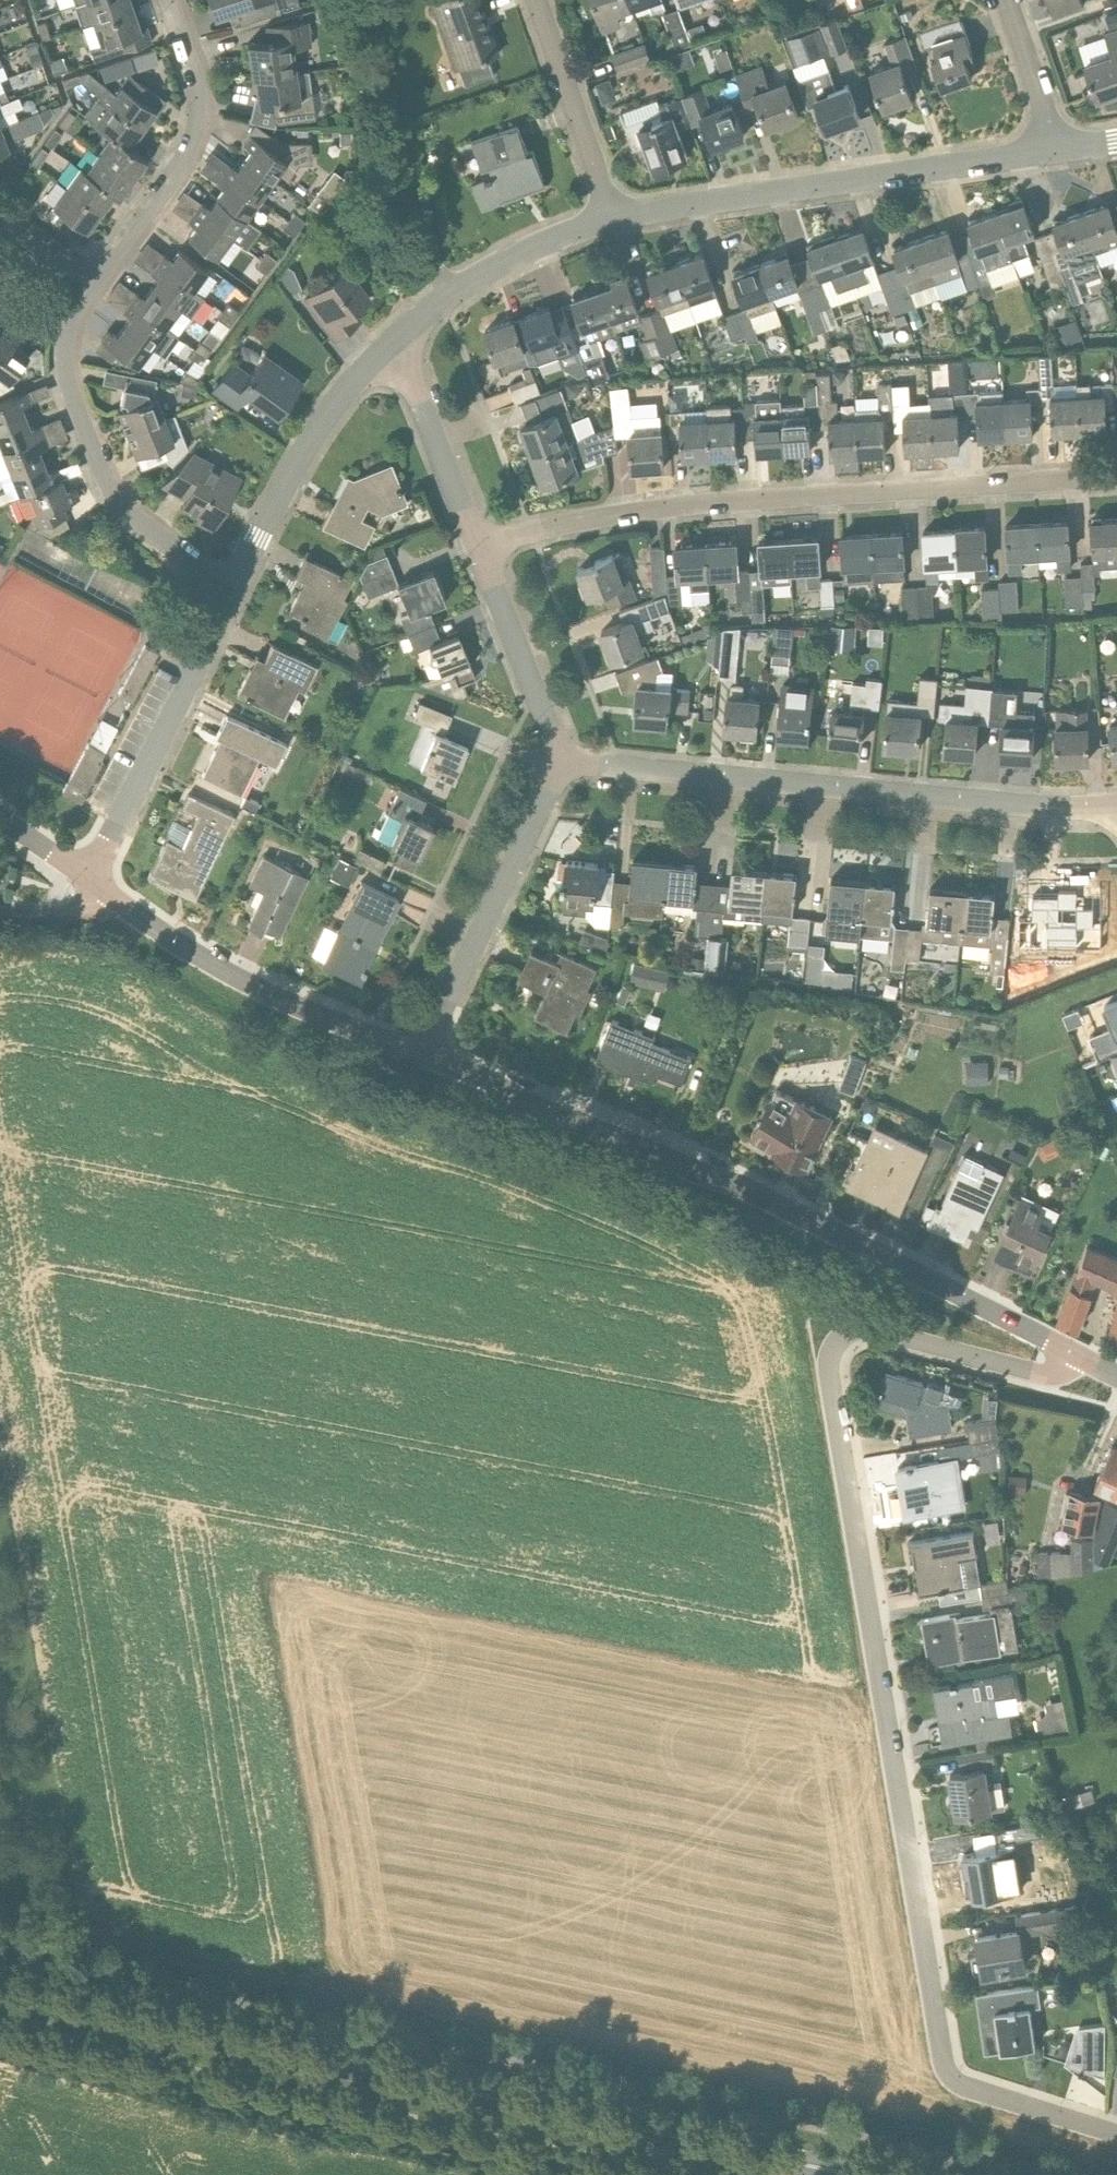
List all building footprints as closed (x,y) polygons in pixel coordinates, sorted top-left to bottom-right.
[(133,9),(130,0),(93,0),(76,6),(82,27),(94,23),(133,9)] [(242,24),(278,13),(278,12),(300,5),(299,0),(208,0),(214,19),(238,12),(242,24)] [(499,54),(479,0),(442,0),(434,3),(452,54),(458,52),(463,65),(459,67),(466,86),(494,76),(488,58),(499,54)] [(604,29),(619,24),(615,13),(630,8),(628,0),(594,0),(604,29)] [(663,0),(628,0),(630,8),(649,1),(652,12),(665,7),(663,0)] [(680,10),(700,2),(699,0),(676,0),(680,10)] [(1054,14),(1084,2),(1083,0),(1049,0),(1054,14)] [(94,62),(152,42),(143,18),(137,20),(133,9),(94,23),(101,45),(90,49),(94,62)] [(692,46),(680,10),(663,15),(676,51),(692,46)] [(912,18),(910,11),(900,14),(903,21),(912,18)] [(1105,16),(1110,31),(1116,28),(1116,12),(1105,16)] [(821,23),(832,53),(848,48),(837,17),(821,23)] [(252,79),(256,78),(296,73),(293,47),(312,44),(308,19),(266,25),(266,26),(274,25),(276,40),(247,44),(252,79)] [(37,24),(42,40),(51,38),(45,21),(37,24)] [(961,23),(940,30),(941,31),(923,37),(927,49),(932,47),(938,62),(931,65),(941,89),(972,78),(965,60),(974,57),(961,23)] [(688,29),(693,42),(708,37),(703,24),(688,29)] [(786,40),(795,66),(824,56),(829,54),(819,27),(786,40)] [(1105,35),(1112,56),(1086,65),(1090,78),(1089,78),(1096,100),(1116,92),(1116,30),(1105,35)] [(870,73),(883,109),(913,99),(905,74),(917,70),(906,37),(884,45),(891,66),(870,73)] [(33,69),(43,66),(35,41),(34,42),(25,45),(33,69)] [(619,70),(640,63),(649,60),(644,45),(614,55),(619,70)] [(695,64),(690,50),(673,57),(677,70),(695,64)] [(158,63),(154,51),(129,59),(133,71),(158,63)] [(61,73),(67,71),(62,57),(49,61),(54,75),(61,73)] [(736,76),(745,100),(747,107),(758,104),(767,128),(798,117),(786,83),(769,88),(762,68),(736,76)] [(836,90),(829,70),(798,81),(808,109),(818,105),(827,130),(860,118),(848,85),(836,90)] [(99,96),(99,97),(141,129),(164,99),(130,74),(115,94),(88,71),(78,74),(81,82),(82,82),(99,96)] [(299,92),(296,73),(256,78),(260,107),(273,105),(276,123),(316,118),(312,90),(299,92)] [(65,87),(81,82),(78,74),(63,79),(65,87)] [(595,85),(596,86),(599,93),(598,94),(603,105),(616,100),(609,80),(595,85)] [(598,94),(599,93),(596,86),(591,88),(593,95),(598,94)] [(0,104),(9,100),(5,91),(0,93),(0,104)] [(707,94),(703,95),(702,91),(682,97),(691,125),(703,121),(713,147),(744,136),(732,104),(713,111),(707,94)] [(23,107),(18,96),(9,100),(0,104),(0,116),(23,107)] [(141,129),(99,97),(85,115),(94,123),(112,136),(113,135),(129,147),(141,129)] [(661,111),(625,123),(624,124),(634,150),(646,146),(654,168),(687,157),(677,130),(691,125),(682,97),(660,105),(661,111)] [(17,120),(17,121),(0,128),(0,153),(8,149),(6,144),(40,130),(44,125),(47,120),(52,124),(62,109),(64,104),(63,102),(51,107),(50,107),(17,120)] [(69,110),(59,124),(66,130),(76,115),(69,110)] [(73,136),(78,128),(71,123),(66,131),(73,136)] [(608,140),(617,137),(611,123),(603,126),(608,140)] [(473,181),(480,202),(503,194),(505,201),(521,196),(520,193),(545,184),(533,152),(528,153),(518,126),(478,140),(490,175),(473,181)] [(55,128),(45,143),(52,148),(62,134),(55,128)] [(112,136),(99,155),(132,179),(146,160),(129,147),(113,135),(112,136)] [(245,159),(273,179),(279,171),(289,177),(299,164),(312,163),(311,142),(281,142),(276,139),(269,148),(251,135),(244,144),(252,150),(245,159)] [(42,147),(32,161),(39,166),(49,152),(42,147)] [(99,155),(86,172),(114,193),(113,194),(118,198),(132,179),(99,155)] [(273,179),(245,159),(237,170),(229,165),(224,172),(259,198),(273,179)] [(80,168),(66,188),(100,212),(113,194),(114,193),(86,172),(80,168)] [(245,218),(259,198),(224,172),(216,183),(224,188),(218,198),(245,218)] [(308,206),(314,210),(318,213),(327,201),(328,203),(334,195),(322,187),(308,206)] [(66,216),(59,227),(84,245),(97,227),(92,223),(100,212),(66,188),(53,207),(66,216)] [(261,229),(244,218),(245,218),(218,198),(209,209),(202,203),(195,211),(231,237),(230,237),(246,249),(261,229)] [(340,201),(329,209),(335,219),(346,211),(340,201)] [(1024,203),(997,213),(1013,260),(1029,254),(1024,237),(1034,233),(1024,203)] [(1082,214),(1096,254),(1116,246),(1116,206),(1110,208),(1109,204),(1082,214)] [(231,237),(195,211),(189,221),(197,227),(189,237),(216,257),(230,237),(231,237)] [(997,213),(971,222),(970,222),(973,232),(963,236),(979,285),(992,280),(987,269),(1013,260),(997,213)] [(294,214),(289,221),(300,229),(305,222),(294,214)] [(1057,230),(1046,234),(1065,286),(1077,282),(1073,270),(1098,261),(1096,254),(1082,214),(1055,224),(1057,230)] [(300,229),(289,221),(283,229),(294,237),(300,229)] [(863,229),(835,239),(852,287),(856,297),(868,293),(882,287),(877,273),(871,258),(874,257),(863,229)] [(922,239),(937,283),(962,274),(967,290),(979,285),(963,236),(952,240),(948,230),(922,239)] [(1065,286),(1046,234),(1035,238),(1052,290),(1065,286)] [(809,248),(819,276),(829,273),(836,294),(852,287),(835,239),(809,248)] [(912,292),(937,283),(922,239),(894,249),(900,265),(889,269),(903,312),(917,307),(912,292)] [(193,289),(207,269),(180,250),(172,260),(164,255),(158,263),(193,289)] [(266,252),(261,259),(272,267),(277,260),(266,252)] [(717,295),(713,284),(703,254),(675,264),(690,305),(717,295)] [(809,281),(798,284),(788,255),(760,265),(770,295),(772,294),(797,285),(814,334),(828,330),(821,310),(819,310),(809,281)] [(256,267),(267,275),(272,267),(261,259),(256,267)] [(179,307),(191,316),(205,297),(193,289),(158,263),(151,273),(159,278),(152,288),(179,307)] [(690,305),(675,264),(649,273),(662,308),(650,313),(664,354),(678,350),(666,313),(690,305)] [(735,313),(743,337),(745,337),(747,343),(759,342),(751,316),(777,308),(772,294),(770,295),(760,265),(734,274),(744,304),(745,303),(747,309),(735,313)] [(344,316),(370,297),(348,267),(305,299),(335,339),(352,327),(344,316)] [(903,312),(889,269),(877,273),(882,287),(892,316),(903,312)] [(638,310),(626,275),(612,280),(614,285),(600,290),(615,331),(628,326),(624,315),(638,310)] [(820,277),(819,277),(809,281),(819,310),(821,310),(831,306),(830,306),(820,277)] [(136,293),(130,301),(165,327),(179,307),(152,288),(144,298),(136,293)] [(596,357),(590,340),(615,331),(600,290),(574,300),(582,323),(572,327),(580,350),(579,350),(591,385),(610,379),(601,355),(596,357)] [(868,293),(856,297),(861,311),(873,307),(868,293)] [(165,327),(130,301),(123,311),(131,317),(124,326),(152,346),(151,346),(165,356),(178,337),(165,327)] [(234,319),(240,312),(229,304),(223,311),(234,319)] [(559,331),(551,308),(514,320),(528,360),(529,363),(539,364),(579,350),(580,350),(572,327),(559,331)] [(234,319),(223,311),(217,319),(229,327),(234,319)] [(664,354),(650,313),(639,317),(646,339),(640,341),(647,361),(664,354)] [(743,337),(735,313),(723,318),(732,341),(743,337)] [(907,321),(904,313),(895,317),(898,325),(907,321)] [(528,360),(514,320),(485,331),(496,361),(500,360),(505,372),(514,369),(513,366),(528,360)] [(1082,342),(1074,320),(1050,329),(1058,351),(1082,342)] [(137,366),(151,346),(152,346),(124,326),(116,337),(108,331),(101,340),(137,366)] [(14,333),(6,327),(0,335),(0,334),(0,353),(14,333)] [(29,355),(18,348),(24,340),(14,333),(0,353),(0,376),(9,383),(29,355)] [(201,342),(195,349),(207,358),(212,350),(201,342)] [(190,357),(201,365),(207,358),(195,349),(190,357)] [(1054,433),(1080,432),(1078,399),(1054,400),(1054,389),(1051,355),(1038,355),(1040,390),(1041,390),(1042,414),(1051,414),(1052,434),(1054,434),(1054,433)] [(280,383),(288,373),(265,356),(250,377),(234,364),(214,391),(236,407),(248,392),(278,415),(293,393),(280,383)] [(949,377),(966,376),(965,361),(949,362),(949,377)] [(972,363),(972,372),(999,373),(999,364),(972,363)] [(522,371),(526,380),(509,385),(516,404),(540,396),(530,368),(522,371)] [(840,384),(845,378),(845,371),(833,371),(833,384),(840,384)] [(199,381),(193,377),(187,372),(179,382),(183,383),(196,385),(199,381)] [(817,375),(818,404),(819,428),(828,427),(831,457),(832,457),(832,456),(858,454),(856,420),(838,421),(837,401),(831,401),(830,374),(817,375)] [(156,396),(155,396),(157,385),(126,378),(120,410),(118,410),(127,433),(165,418),(156,396)] [(581,391),(579,381),(565,384),(568,396),(577,398),(581,391)] [(196,385),(183,383),(181,396),(195,398),(197,386),(196,385)] [(895,405),(932,403),(931,384),(894,386),(895,405)] [(1102,398),(1091,398),(1090,384),(1077,385),(1078,399),(1080,432),(1106,430),(1106,431),(1107,431),(1106,410),(1115,409),(1113,386),(1101,387),(1102,398)] [(884,432),(894,431),(892,407),(893,407),(892,385),(878,386),(879,408),(856,409),(857,420),(856,420),(858,454),(885,452),(885,453),(886,453),(884,432)] [(632,470),(664,468),(661,432),(660,416),(631,417),(628,386),(610,388),(614,425),(615,425),(616,436),(631,435),(632,470)] [(569,443),(578,439),(560,389),(522,403),(529,424),(521,427),(532,456),(569,443)] [(1028,402),(1005,404),(1004,404),(1006,436),(1032,434),(1032,435),(1033,435),(1032,415),(1042,414),(1041,390),(1040,390),(1028,391),(1028,402)] [(26,418),(21,406),(30,402),(26,391),(0,402),(0,428),(26,418)] [(980,394),(967,395),(968,419),(977,418),(978,439),(980,439),(980,438),(1006,436),(1004,404),(1005,404),(1004,391),(980,392),(980,394)] [(944,415),(930,416),(929,416),(932,450),(959,448),(959,449),(960,449),(958,419),(968,419),(967,395),(942,396),(944,415)] [(758,453),(783,451),(781,405),(781,399),(745,401),(746,409),(744,409),(746,432),(755,432),(756,454),(758,454),(758,453)] [(805,404),(781,405),(783,451),(810,449),(810,450),(811,450),(810,428),(819,428),(818,404),(805,405),(805,404)] [(906,451),(932,450),(929,416),(930,416),(929,405),(893,407),(892,407),(894,431),(903,430),(905,452),(906,452),(906,451)] [(744,409),(731,410),(731,406),(707,408),(707,410),(710,455),(727,454),(727,461),(737,461),(737,462),(738,461),(738,455),(737,455),(736,433),(746,432),(744,409)] [(684,457),(710,455),(707,410),(683,412),(670,413),(671,438),(681,437),(682,458),(684,458),(684,457)] [(0,428),(0,444),(3,452),(44,436),(40,426),(30,429),(26,418),(0,428)] [(165,418),(127,433),(141,469),(165,460),(172,466),(188,449),(179,427),(170,430),(165,418)] [(615,425),(614,425),(602,430),(604,454),(618,453),(616,436),(615,425)] [(44,436),(3,452),(12,474),(43,461),(39,450),(48,446),(44,436)] [(569,443),(532,456),(542,485),(579,471),(569,443)] [(192,453),(163,484),(187,497),(183,506),(200,514),(197,519),(213,528),(239,479),(192,453)] [(43,461),(12,474),(21,496),(61,479),(57,469),(48,473),(43,461)] [(379,513),(385,511),(406,503),(391,465),(355,479),(347,475),(346,478),(349,479),(335,506),(332,505),(322,526),(364,548),(374,527),(360,520),(367,507),(379,513)] [(21,497),(16,499),(26,523),(35,520),(39,529),(66,518),(61,506),(79,498),(75,488),(66,491),(61,479),(21,496),(21,497)] [(10,491),(0,495),(0,504),(0,505),(13,499),(10,491)] [(1093,554),(1093,564),(1094,575),(1099,575),(1099,568),(1116,567),(1116,519),(1091,520),(1093,554)] [(1068,522),(1037,524),(1039,555),(1057,554),(1058,569),(1071,569),(1068,522)] [(1021,556),(1039,555),(1037,524),(1006,526),(1009,574),(1021,573),(1021,556)] [(954,529),(955,564),(956,577),(975,576),(975,579),(987,579),(985,527),(954,529)] [(927,587),(916,588),(918,623),(934,622),(932,595),(938,588),(938,581),(938,578),(956,577),(955,564),(954,529),(924,531),(926,582),(927,582),(927,587)] [(902,532),(887,533),(871,534),(874,581),(905,579),(902,532)] [(843,582),(856,582),(874,581),(871,534),(841,536),(843,582)] [(818,538),(789,540),(791,571),(806,570),(808,588),(820,587),(821,607),(834,606),(833,580),(820,580),(819,569),(820,569),(818,538)] [(792,584),(791,571),(789,540),(759,541),(761,571),(749,571),(750,599),(751,599),(752,623),(766,623),(763,585),(792,584)] [(737,543),(706,545),(708,576),(735,574),(737,600),(750,599),(749,571),(739,572),(737,543)] [(668,604),(682,603),(682,604),(692,604),(691,591),(709,590),(708,576),(706,545),(676,547),(677,575),(666,576),(667,594),(668,604)] [(667,594),(666,576),(666,569),(664,547),(650,548),(654,599),(667,594)] [(610,606),(630,599),(636,597),(620,554),(613,555),(596,561),(596,563),(578,570),(579,573),(580,572),(589,598),(605,592),(610,606)] [(400,618),(407,635),(434,624),(428,609),(445,602),(433,571),(398,583),(392,570),(386,555),(367,562),(359,576),(361,582),(368,599),(397,587),(408,615),(400,618)] [(301,626),(320,636),(327,639),(347,601),(342,598),(351,579),(306,557),(296,577),(305,581),(289,612),(301,618),(300,619),(303,621),(301,626)] [(1082,577),(1083,591),(1095,590),(1094,575),(1093,564),(1081,564),(1082,577)] [(1084,608),(1083,591),(1082,577),(1064,578),(1066,609),(1084,608)] [(999,589),(1001,613),(1018,612),(1016,581),(999,582),(999,589)] [(918,623),(916,588),(901,589),(903,624),(918,623)] [(1001,622),(1001,613),(999,589),(981,590),(983,623),(1001,622)] [(844,590),(834,590),(834,602),(844,602),(844,590)] [(1095,601),(1095,590),(1083,591),(1084,608),(1084,610),(1092,610),(1091,601),(1095,601)] [(654,599),(643,603),(619,612),(623,623),(601,631),(612,661),(643,649),(638,635),(654,629),(650,619),(669,613),(668,604),(667,594),(654,599)] [(426,686),(461,700),(468,697),(463,684),(475,679),(458,633),(441,641),(434,624),(407,635),(414,652),(429,646),(432,652),(430,652),(429,653),(428,654),(428,656),(429,659),(430,660),(432,661),(433,662),(434,661),(435,661),(442,676),(436,678),(419,683),(419,684),(426,686)] [(793,628),(776,626),(772,654),(790,656),(793,628)] [(832,626),(829,649),(853,652),(856,629),(832,626)] [(720,652),(718,679),(735,681),(741,627),(723,628),(722,634),(720,652)] [(703,629),(680,638),(683,646),(707,637),(703,629)] [(722,634),(712,633),(712,639),(708,639),(707,650),(720,652),(722,634)] [(257,656),(237,694),(275,714),(289,686),(303,693),(316,667),(272,644),(264,660),(257,656)] [(158,652),(145,645),(119,695),(132,701),(158,652)] [(688,712),(690,690),(672,689),(656,687),(657,673),(663,671),(658,657),(641,663),(616,672),(623,691),(637,693),(634,722),(667,725),(668,710),(688,712)] [(884,747),(918,750),(921,715),(934,716),(937,679),(921,677),(918,704),(888,701),(884,747)] [(967,679),(967,685),(990,686),(990,679),(973,677),(973,679),(967,679)] [(860,745),(865,707),(879,709),(882,681),(867,679),(866,685),(853,683),(850,712),(833,710),(829,741),(860,745)] [(731,684),(730,698),(728,698),(724,731),(756,734),(759,701),(744,699),(745,685),(731,684)] [(947,720),(944,753),(974,756),(978,723),(988,724),(991,690),(992,687),(990,686),(967,685),(966,685),(964,705),(940,702),(938,719),(947,720)] [(782,701),(777,736),(808,739),(812,705),(811,705),(813,690),(797,688),(797,687),(785,686),(783,701),(782,701)] [(1000,757),(1032,760),(1036,713),(1004,711),(1006,691),(991,690),(988,724),(1003,725),(1000,757)] [(420,765),(453,780),(467,745),(442,735),(451,716),(420,702),(413,718),(435,728),(420,765)] [(1057,762),(1089,761),(1087,710),(1068,710),(1069,728),(1057,729),(1057,762)] [(215,750),(202,776),(239,794),(257,758),(274,767),(286,744),(227,715),(216,737),(225,741),(220,753),(215,750)] [(101,758),(104,752),(88,743),(73,772),(63,792),(80,801),(102,759),(101,758)] [(400,788),(395,797),(388,813),(401,820),(390,844),(401,849),(395,862),(413,871),(433,828),(417,820),(426,801),(400,788)] [(225,838),(229,831),(236,816),(188,794),(182,808),(198,815),(183,847),(167,839),(151,872),(188,890),(185,895),(195,900),(225,838)] [(259,803),(245,797),(240,807),(254,813),(259,803)] [(264,928),(279,936),(307,877),(263,856),(249,886),(263,893),(248,925),(262,932),(264,928)] [(663,911),(667,868),(634,865),(635,859),(634,859),(631,895),(644,896),(643,914),(662,917),(663,911)] [(348,887),(356,868),(339,860),(330,879),(348,887)] [(595,903),(611,905),(612,905),(613,894),(615,880),(606,879),(607,869),(597,868),(598,864),(567,861),(565,879),(563,879),(562,886),(564,886),(563,900),(564,900),(563,912),(586,914),(588,903),(595,903)] [(668,863),(667,868),(663,911),(692,914),(691,916),(696,916),(694,935),(708,937),(712,903),(695,901),(698,865),(696,865),(696,866),(668,863)] [(712,903),(708,937),(722,938),(724,918),(762,921),(766,878),(733,874),(734,869),(733,868),(729,905),(712,903)] [(7,872),(0,870),(0,884),(6,886),(7,879),(8,872),(7,872)] [(767,873),(766,878),(762,921),(778,923),(790,924),(791,917),(793,917),(793,911),(797,875),(796,875),(795,875),(767,873)] [(832,878),(827,932),(860,935),(865,887),(832,884),(833,878),(832,878)] [(866,882),(865,887),(860,935),(875,937),(877,920),(892,921),(896,885),(894,884),(894,885),(866,882)] [(337,932),(323,962),(361,980),(399,900),(371,887),(347,937),(337,932)] [(959,944),(965,892),(932,889),(932,888),(931,888),(927,924),(923,923),(922,930),(908,929),(905,961),(919,963),(922,940),(959,944)] [(959,944),(976,945),(977,929),(990,931),(995,894),(993,894),(993,895),(965,892),(959,944)] [(630,902),(631,895),(613,894),(612,905),(611,905),(609,927),(623,928),(626,901),(630,902)] [(1077,895),(1044,895),(1044,921),(1047,921),(1047,939),(1074,939),(1074,950),(1100,950),(1100,925),(1094,925),(1094,907),(1077,907),(1077,895)] [(787,951),(807,952),(810,919),(793,917),(791,917),(790,924),(787,951)] [(905,961),(908,929),(895,927),(892,959),(890,972),(904,974),(905,961)] [(607,954),(608,939),(584,930),(579,944),(607,954)] [(995,937),(994,936),(993,947),(990,973),(999,974),(1004,975),(1005,966),(1008,938),(995,937)] [(728,939),(722,938),(708,937),(705,971),(725,973),(728,939)] [(826,968),(827,943),(810,942),(807,984),(855,987),(856,970),(826,968)] [(534,1017),(567,1033),(577,1012),(581,1014),(592,992),(588,990),(598,969),(565,954),(561,964),(531,949),(531,950),(533,952),(522,975),(549,987),(534,1017)] [(691,957),(690,968),(703,971),(705,959),(691,957)] [(670,971),(634,963),(630,982),(665,991),(670,971)] [(705,980),(706,971),(705,971),(703,971),(690,968),(685,968),(683,977),(705,980)] [(616,1002),(625,1006),(632,989),(624,986),(616,1002)] [(1116,1003),(1105,1007),(1113,1027),(1102,1032),(1089,1037),(1098,1061),(1111,1056),(1111,1055),(1116,1053),(1116,1001),(1115,1001),(1116,1003)] [(597,1059),(630,1072),(631,1073),(632,1068),(640,1071),(638,1076),(653,1081),(658,1068),(683,1079),(692,1058),(652,1043),(655,1037),(612,1020),(597,1059)] [(854,1096),(866,1062),(850,1056),(838,1090),(854,1096)] [(988,1059),(966,1059),(967,1085),(988,1084),(988,1059)] [(1014,1080),(1014,1070),(1009,1070),(1009,1067),(1001,1067),(1000,1078),(1008,1078),(1008,1080),(1014,1080)] [(773,1150),(808,1167),(831,1118),(777,1092),(751,1135),(775,1146),(773,1150)] [(875,1110),(879,1102),(867,1096),(862,1107),(870,1111),(875,1110)] [(936,1134),(932,1144),(950,1153),(955,1143),(936,1134)] [(847,1186),(900,1210),(927,1153),(898,1140),(892,1152),(869,1141),(847,1186)] [(938,1204),(930,1224),(965,1241),(971,1227),(978,1230),(997,1189),(1004,1174),(964,1155),(957,1170),(941,1206),(938,1204)] [(1014,1256),(1034,1265),(1049,1233),(1036,1227),(1043,1212),(1020,1202),(995,1255),(1011,1263),(1014,1256)] [(1086,1248),(1058,1320),(1077,1327),(1094,1275),(1112,1284),(1113,1290),(1116,1292),(1116,1260),(1086,1248)] [(1109,1340),(1116,1343),(1116,1309),(1109,1340)] [(876,1405),(907,1415),(910,1435),(953,1429),(949,1403),(938,1404),(937,1400),(939,1400),(942,1390),(943,1390),(943,1388),(928,1383),(927,1387),(922,1385),(923,1384),(887,1372),(882,1386),(881,1385),(878,1392),(880,1392),(876,1405)] [(969,1439),(999,1434),(997,1418),(967,1423),(969,1439)] [(1001,1449),(999,1434),(969,1439),(972,1454),(1001,1449)] [(1113,1444),(1096,1484),(1116,1494),(1116,1446),(1113,1444)] [(940,1461),(919,1465),(897,1468),(898,1469),(902,1493),(900,1494),(904,1515),(917,1513),(917,1509),(925,1508),(926,1513),(948,1510),(962,1506),(957,1476),(955,1476),(952,1460),(940,1462),(940,1461)] [(1025,1494),(1025,1476),(1009,1476),(1009,1494),(1025,1494)] [(1063,1525),(1093,1531),(1100,1497),(1070,1491),(1063,1525)] [(1094,1537),(1096,1558),(1108,1563),(1116,1541),(1116,1505),(1102,1499),(1094,1537)] [(998,1530),(996,1519),(984,1521),(986,1532),(998,1530)] [(972,1532),(908,1543),(908,1544),(911,1544),(915,1566),(920,1593),(916,1593),(916,1595),(964,1586),(959,1558),(975,1556),(972,1532)] [(1093,1570),(1093,1539),(1071,1539),(1071,1552),(1037,1553),(1038,1579),(1071,1575),(1071,1574),(1093,1570)] [(1009,1592),(1006,1579),(979,1584),(982,1596),(1009,1592)] [(947,1616),(932,1619),(932,1620),(933,1620),(936,1633),(927,1635),(930,1656),(962,1651),(963,1657),(998,1651),(998,1652),(1018,1649),(1012,1606),(1028,1604),(1026,1589),(1009,1592),(982,1596),(985,1610),(990,1609),(991,1614),(948,1622),(947,1616)] [(948,1723),(944,1724),(929,1728),(932,1745),(1011,1732),(1008,1713),(1000,1714),(997,1699),(1017,1696),(1013,1672),(974,1678),(975,1682),(933,1689),(934,1690),(936,1690),(939,1708),(951,1706),(954,1721),(948,1722),(948,1723)] [(1051,1714),(1046,1722),(1048,1732),(1066,1729),(1062,1712),(1051,1714)] [(977,1751),(992,1749),(991,1740),(976,1743),(977,1751)] [(977,1751),(960,1754),(959,1755),(961,1767),(962,1766),(962,1767),(994,1762),(992,1748),(992,1749),(977,1751)] [(970,1812),(971,1814),(991,1811),(991,1812),(1005,1809),(1001,1781),(986,1783),(984,1769),(950,1775),(954,1799),(951,1799),(949,1802),(950,1809),(952,1811),(956,1810),(956,1814),(970,1812)] [(1051,1808),(1048,1794),(1034,1798),(1037,1811),(1051,1808)] [(1051,1822),(1022,1826),(994,1831),(996,1844),(1024,1839),(1053,1834),(1051,1822)] [(970,1871),(974,1897),(1004,1891),(998,1851),(963,1857),(966,1872),(970,1871)] [(1077,1906),(1022,1915),(1025,1932),(1079,1924),(1077,1906)] [(977,1938),(983,1973),(1025,1966),(1019,1931),(977,1938)] [(1038,1985),(976,1994),(985,2053),(1036,2046),(1030,2007),(1041,2006),(1038,1985)] [(1072,2069),(1107,2070),(1108,2025),(1073,2024),(1072,2069)]
